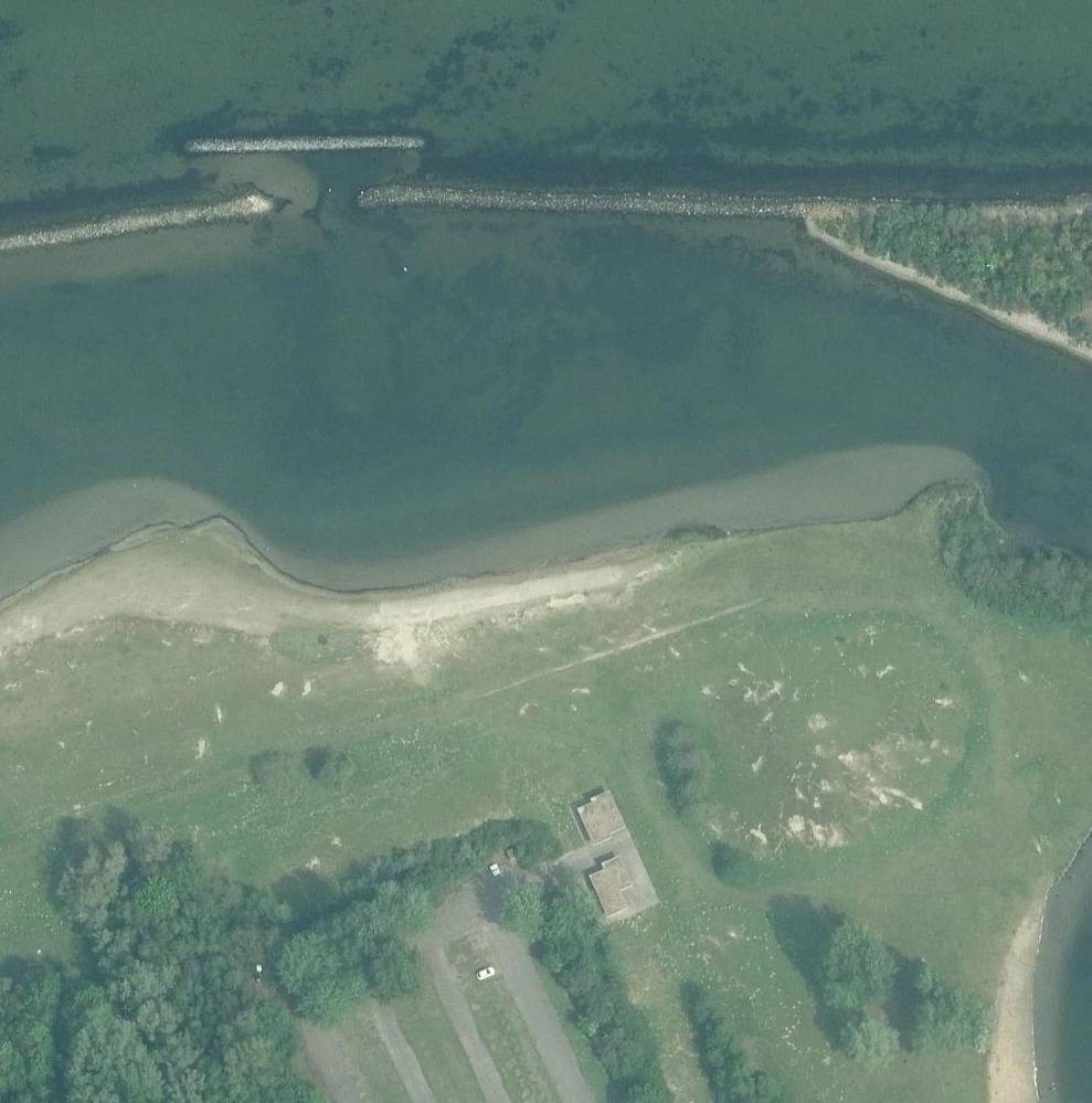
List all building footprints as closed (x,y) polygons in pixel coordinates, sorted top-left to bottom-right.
[(581,816),(592,841),(608,835),(606,831),(621,824),(610,799),(594,806),(596,810),(581,816)] [(592,882),(606,914),(622,907),(614,889),(629,882),(621,864),(605,871),(607,876),(592,882)]
